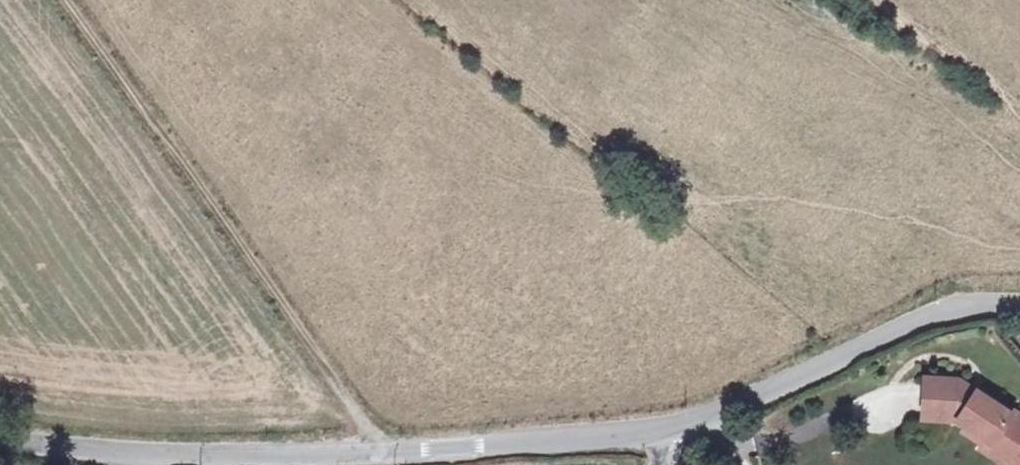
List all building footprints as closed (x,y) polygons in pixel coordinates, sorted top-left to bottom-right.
[(925,418),(958,421),(984,439),(1008,454),(1018,451),(1019,448),(1019,421),(960,381),(926,379),(925,418)] [(978,447),(1005,464),(1019,464),(1019,448),(1018,451),(1008,454),(984,439),(978,447)]
